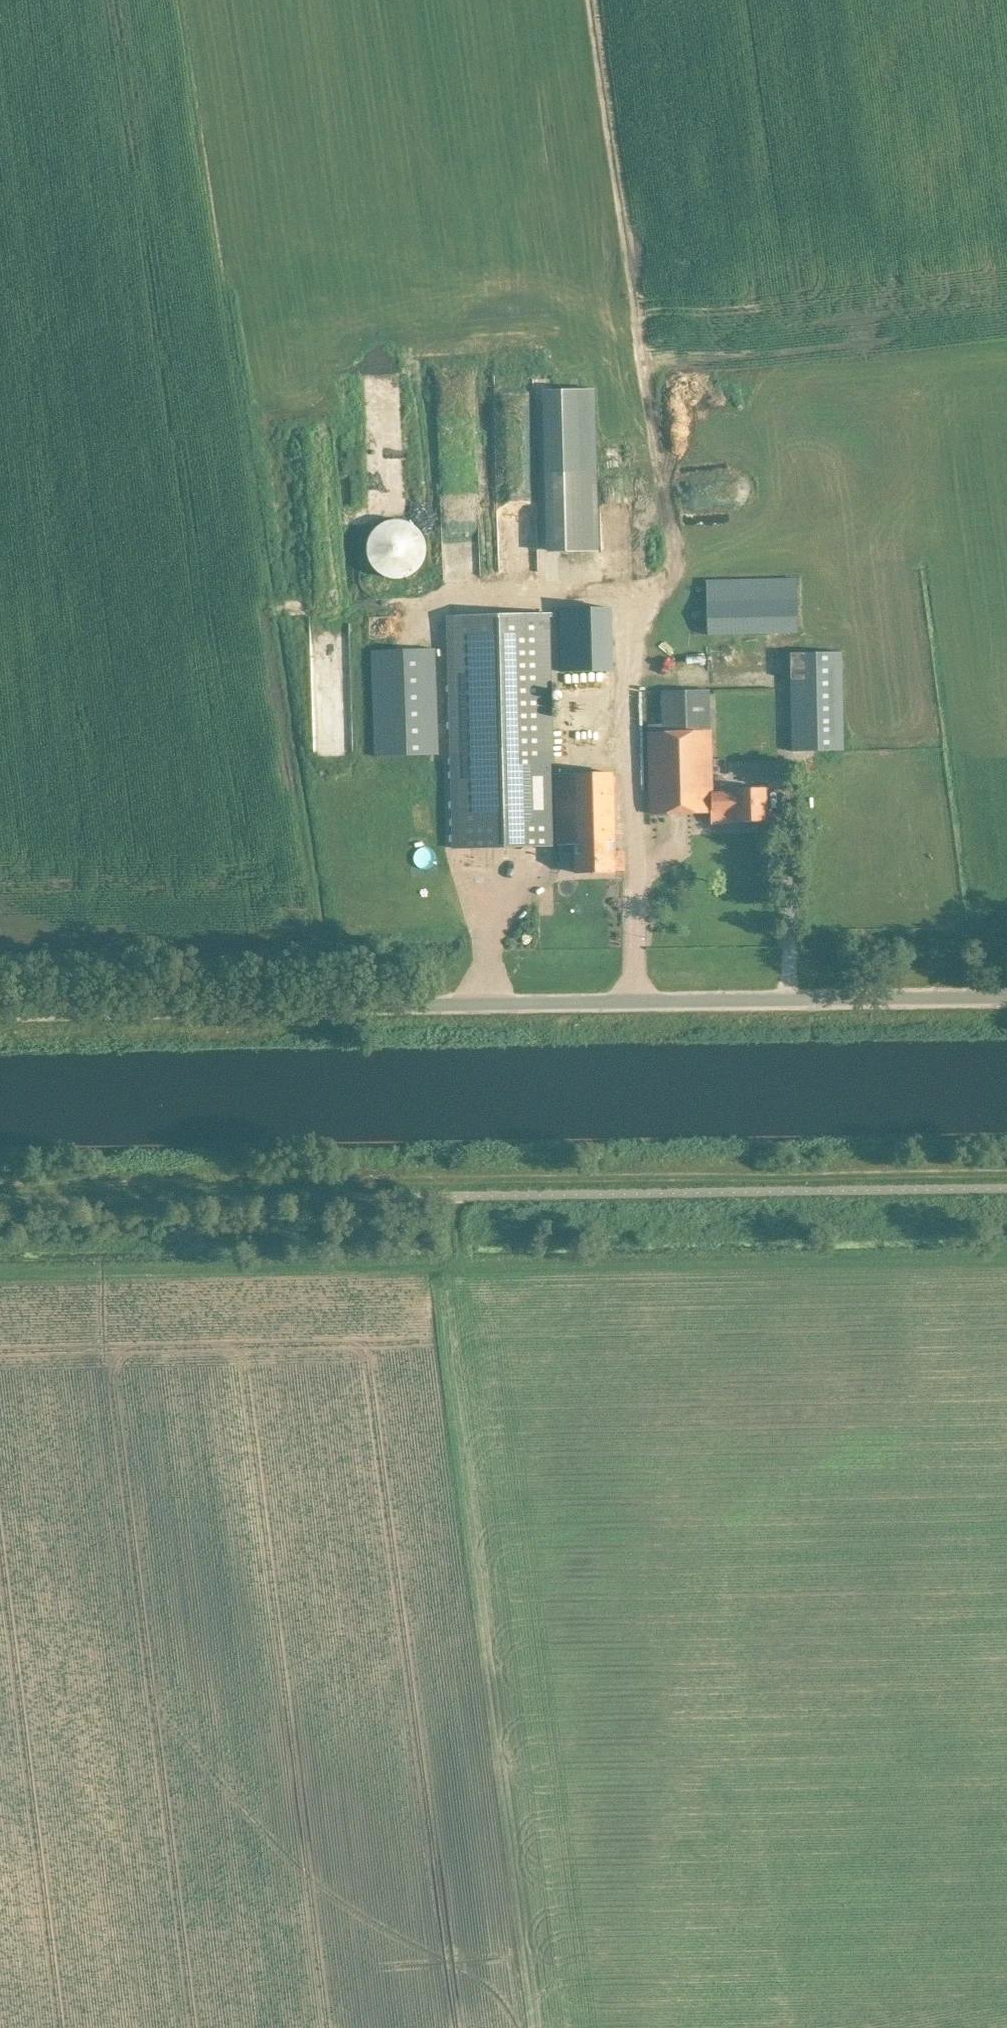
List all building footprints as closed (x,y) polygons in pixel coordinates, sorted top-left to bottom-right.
[(595,388),(543,391),(545,470),(547,552),(599,550),(597,469),(595,388)] [(367,544),(366,550),(368,557),(370,565),(375,571),(381,575),(387,578),(394,579),(402,578),(409,576),(414,572),(420,567),(423,561),(424,556),(426,548),(424,540),(421,533),(416,526),(409,523),(401,520),(394,519),(386,521),(379,524),(375,527),(370,533),(368,538),(367,544)] [(839,577),(707,580),(707,636),(841,633),(839,577)] [(610,606),(560,606),(561,671),(613,670),(610,606)] [(546,614),(447,616),(449,752),(452,848),(552,845),(549,751),(546,614)] [(435,650),(370,653),(374,756),(438,754),(435,650)] [(842,650),(790,651),(792,751),(844,750),(842,650)] [(648,726),(650,794),(651,814),(712,812),(712,823),(737,823),(737,822),(767,821),(766,788),(736,788),(736,792),(712,793),(709,690),(661,691),(662,725),(648,726)] [(612,773),(556,775),(559,844),(575,844),(576,872),(615,871),(624,871),(623,851),(623,850),(614,851),(614,842),(612,773)]
